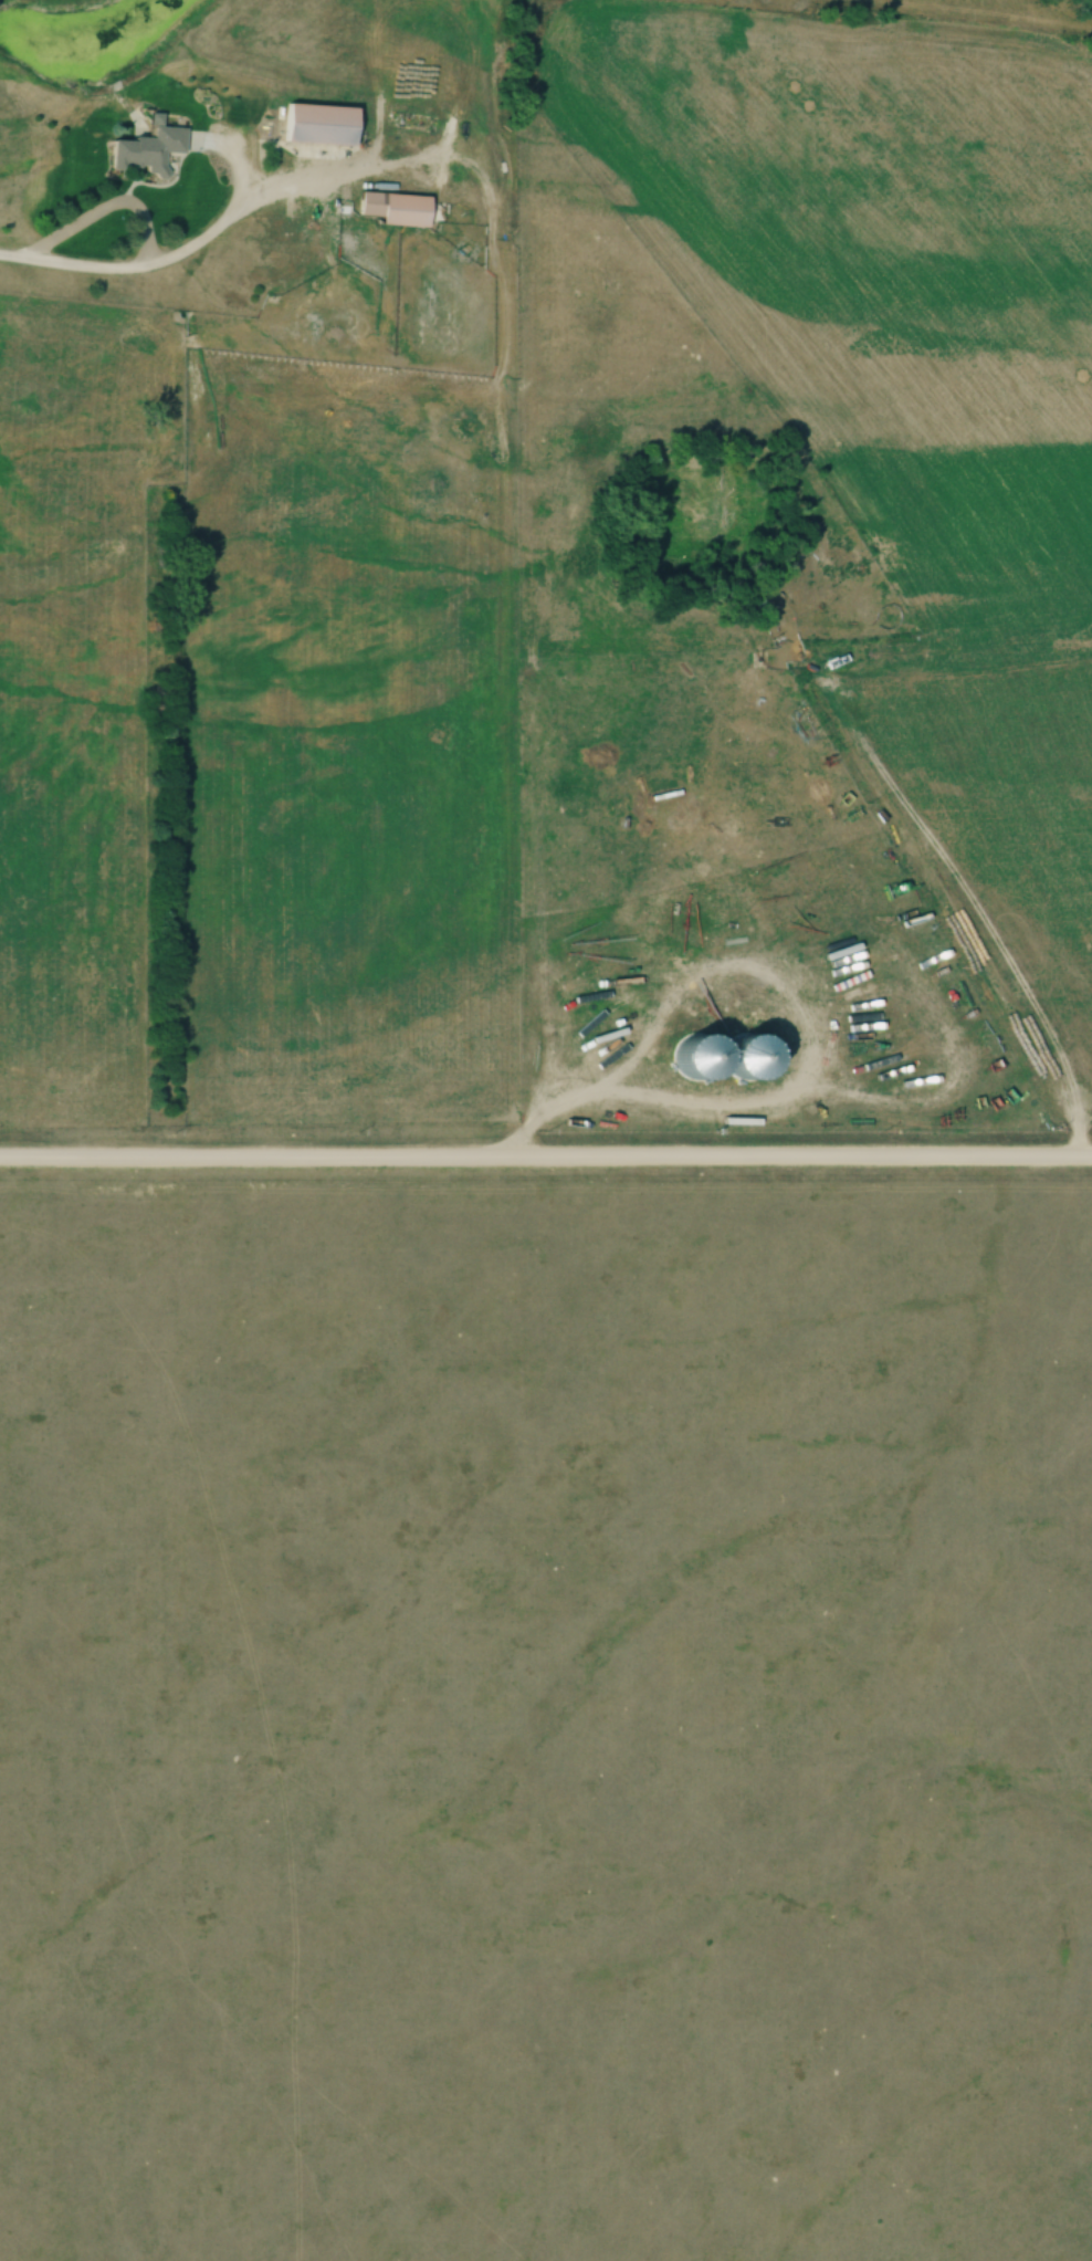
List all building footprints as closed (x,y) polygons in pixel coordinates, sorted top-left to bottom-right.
[(284,144),(353,146),(354,108),(285,105),(284,144)] [(111,140),(110,170),(123,171),(123,166),(145,167),(145,178),(164,178),(165,153),(183,153),(183,129),(152,128),(152,141),(111,140)] [(380,225),(426,227),(427,196),(359,193),(358,215),(380,216),(380,225)]
